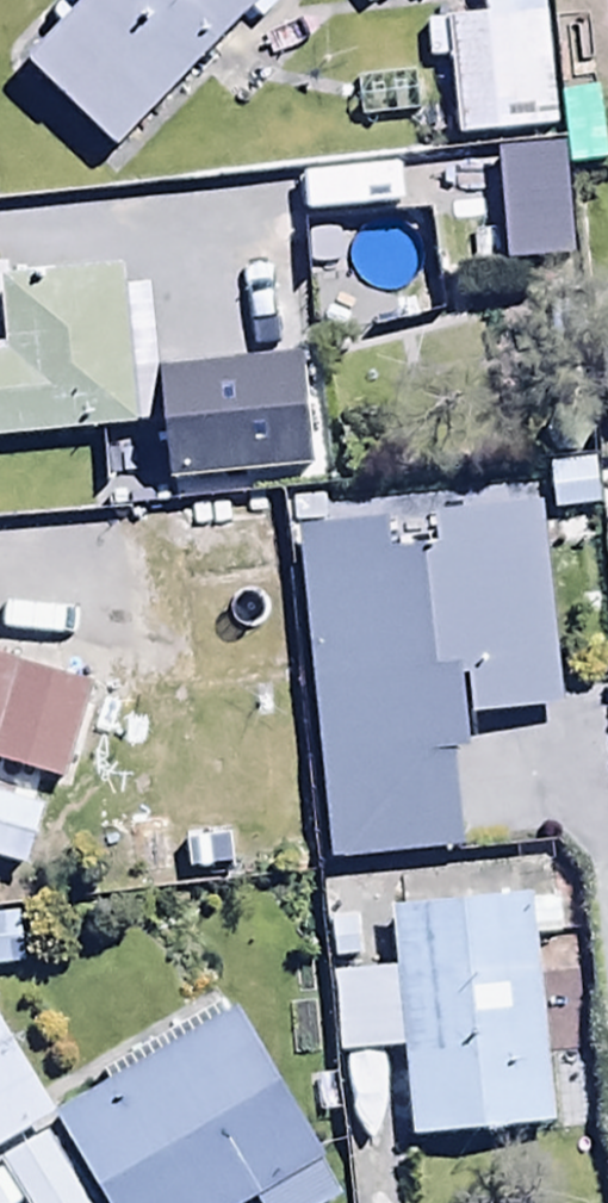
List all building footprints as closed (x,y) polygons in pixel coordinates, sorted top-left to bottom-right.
[(107,152),(273,0),(53,0),(45,7),(60,24),(22,59),(107,152)] [(548,0),(483,0),(484,21),(449,22),(454,142),(554,138),(548,0)] [(325,183),(208,186),(210,289),(327,286),(325,183)] [(132,435),(129,399),(160,397),(152,289),(123,291),(121,273),(1,281),(7,359),(0,360),(0,444),(132,435)] [(434,511),(436,553),(389,555),(387,524),(307,529),(326,867),(461,859),(455,749),(471,748),(469,719),(558,714),(547,505),(434,511)] [(90,689),(0,661),(0,775),(57,793),(90,689)] [(234,817),(182,821),(187,877),(239,873),(234,817)] [(547,1060),(535,892),(394,903),(399,969),(328,974),(334,1057),(407,1052),(413,1138),(534,1129),(535,1141),(586,1137),(580,1057),(547,1060)] [(0,919),(0,973),(25,970),(19,916),(0,919)] [(340,1198),(234,1015),(56,1118),(106,1202),(332,1202),(340,1198)] [(0,1022),(0,1152),(56,1118),(0,1022)] [(45,1134),(0,1161),(0,1199),(11,1192),(18,1202),(87,1202),(45,1134)]
